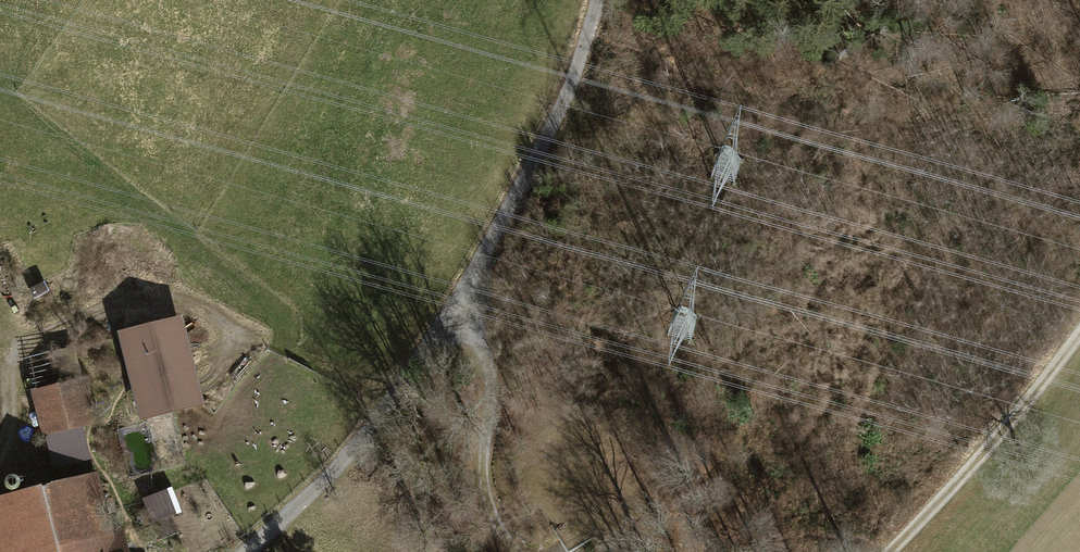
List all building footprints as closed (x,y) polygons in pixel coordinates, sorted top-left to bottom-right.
[(204,399),(182,313),(121,329),(143,415),(204,399)] [(42,432),(99,420),(90,375),(79,377),(73,345),(37,352),(44,385),(33,388),(42,432)] [(0,493),(0,551),(133,551),(127,522),(110,526),(99,473),(0,493)] [(170,489),(143,500),(152,523),(179,511),(170,489)]
